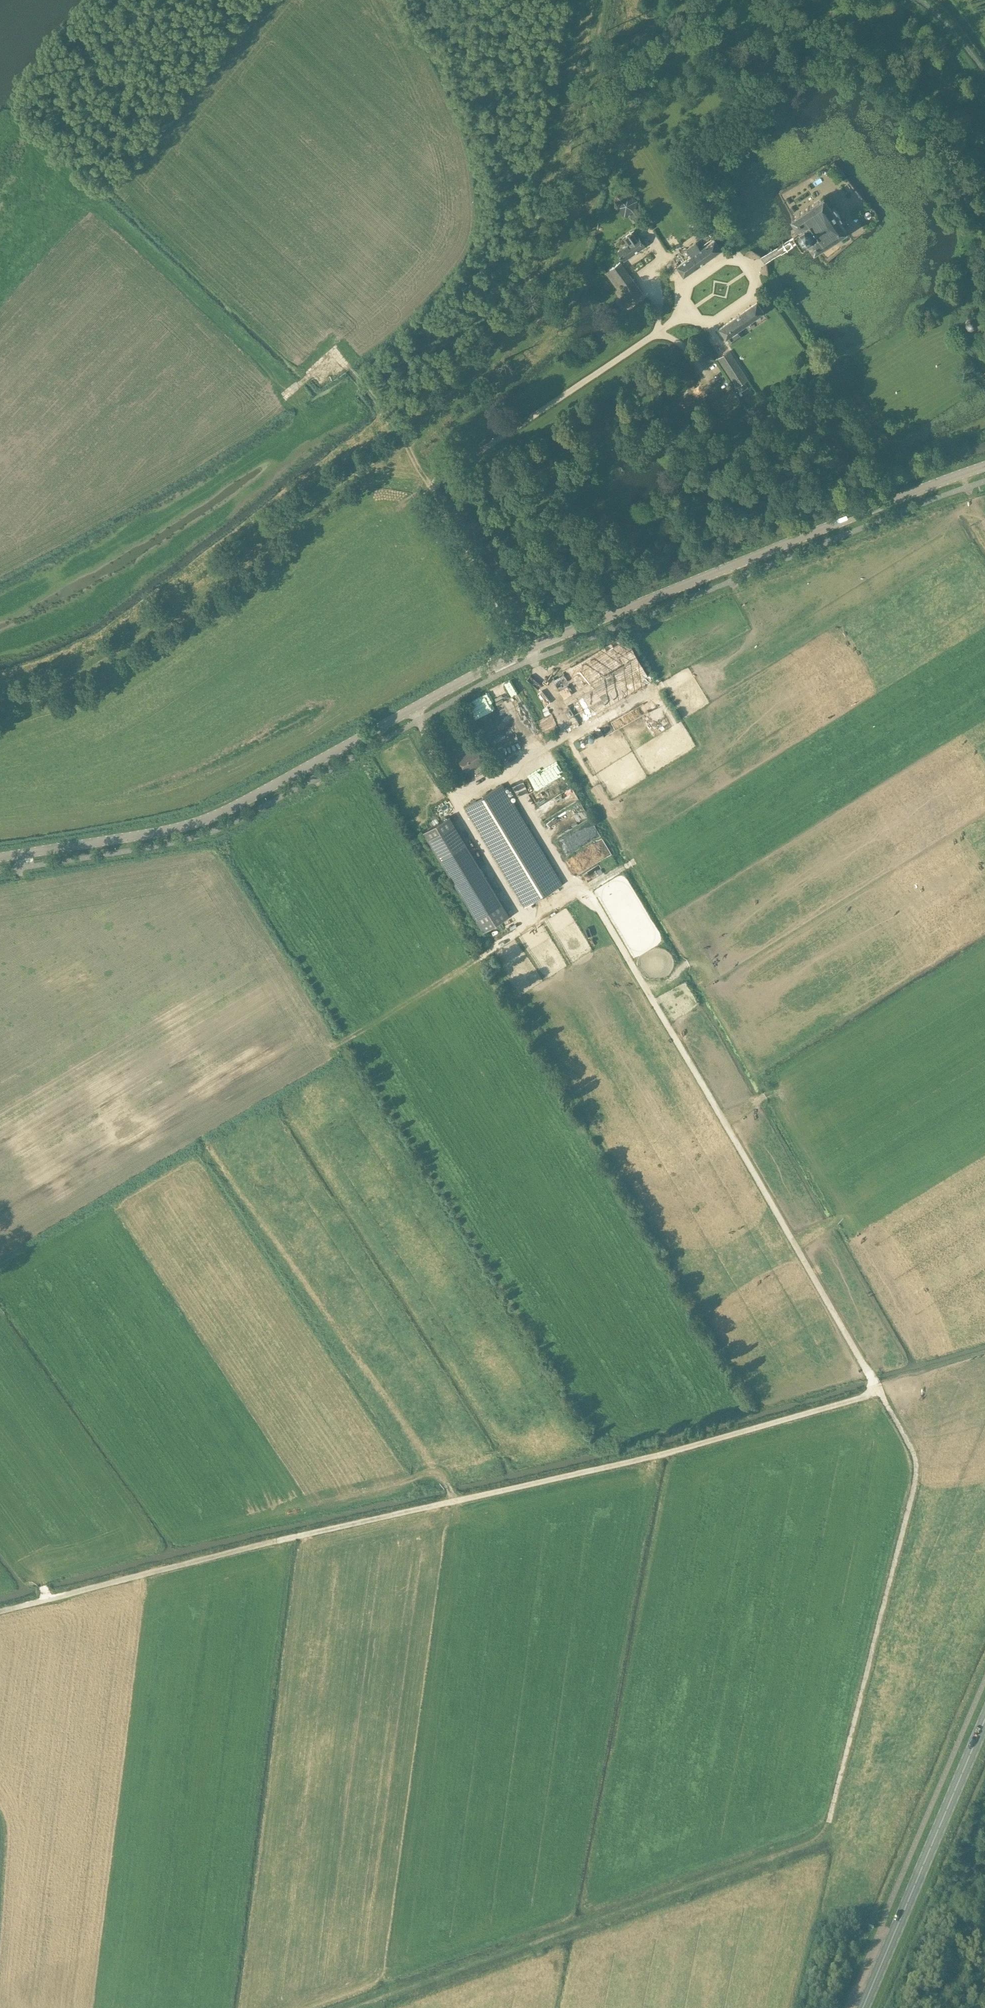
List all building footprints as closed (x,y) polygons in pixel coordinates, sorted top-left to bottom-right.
[(617,208),(629,216),(632,211),(636,214),(645,203),(629,191),(617,208)] [(832,208),(824,196),(791,217),(798,227),(793,230),(802,244),(807,240),(814,251),(846,230),(839,218),(841,216),(834,206),(832,208)] [(625,237),(629,244),(618,251),(624,260),(646,246),(635,230),(625,237)] [(686,248),(692,256),(698,266),(721,249),(715,240),(701,249),(696,242),(686,248)] [(698,266),(692,256),(677,266),(684,275),(698,266)] [(620,262),(609,270),(604,273),(618,292),(617,293),(620,297),(619,297),(625,305),(643,292),(620,262)] [(740,334),(737,330),(764,311),(757,302),(720,328),(726,337),(729,336),(732,340),(740,334)] [(729,351),(719,358),(738,386),(748,379),(729,351)] [(713,404),(719,413),(720,414),(723,411),(740,400),(733,390),(713,404)] [(615,643),(568,664),(588,710),(635,686),(615,643)] [(511,693),(518,687),(513,682),(507,688),(511,693)] [(494,713),(509,707),(502,688),(470,701),(481,728),(497,722),(494,713)] [(520,705),(526,722),(534,719),(528,702),(520,705)] [(458,756),(466,771),(487,758),(478,744),(458,756)] [(552,753),(536,760),(541,773),(532,776),(536,786),(562,775),(552,753)] [(525,906),(563,884),(503,784),(465,807),(525,906)] [(575,790),(536,806),(541,817),(580,802),(575,790)] [(484,931),(510,915),(450,816),(424,832),(484,931)] [(594,820),(557,840),(575,874),(612,855),(594,820)]
